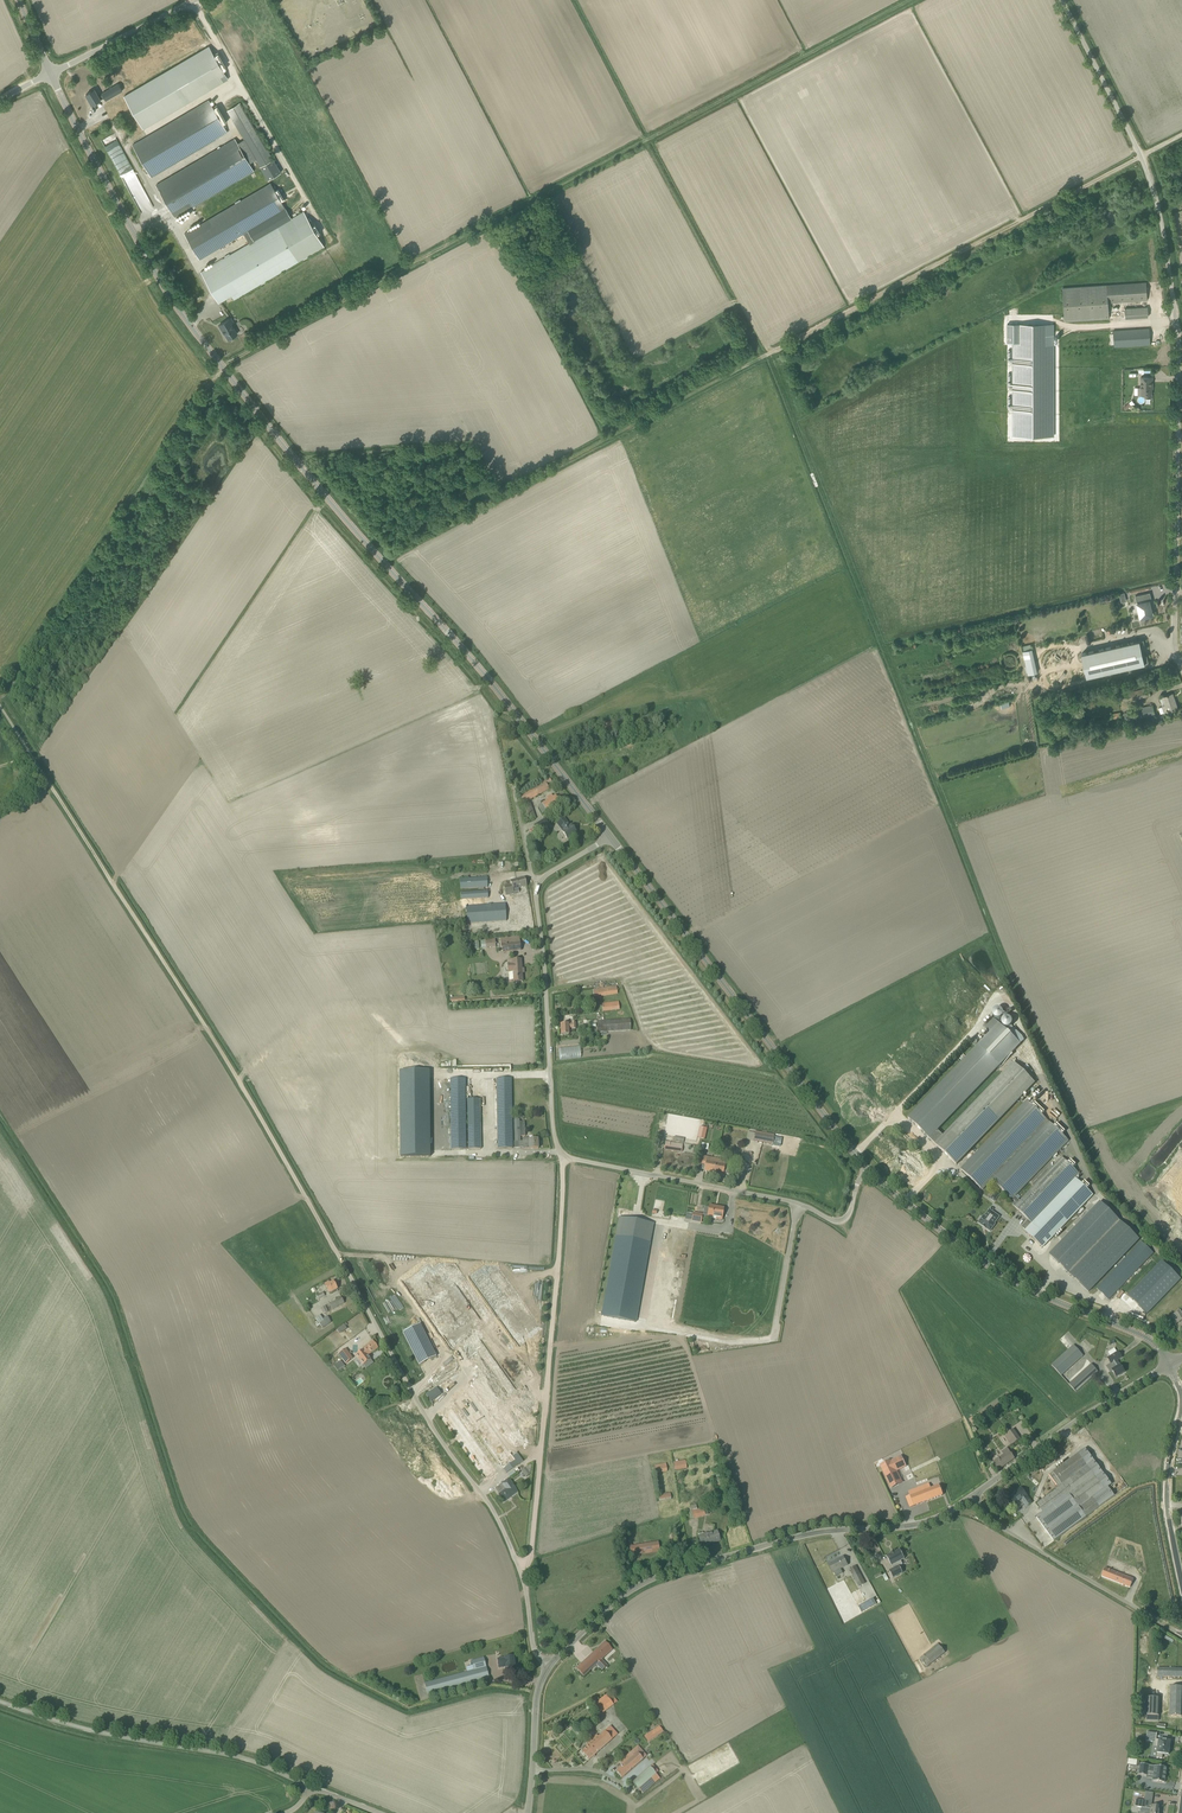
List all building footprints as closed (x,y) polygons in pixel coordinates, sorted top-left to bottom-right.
[(143,129),(228,79),(220,66),(223,64),(218,56),(215,58),(209,46),(124,96),(143,129)] [(102,94),(98,96),(94,89),(86,94),(92,104),(100,100),(100,99),(104,97),(108,103),(114,100),(108,89),(102,93),(102,94)] [(132,145),(151,177),(215,139),(228,132),(208,100),(196,107),(132,145)] [(174,217),(239,179),(254,171),(249,163),(256,159),(268,180),(281,172),(240,103),(227,110),(244,139),(237,143),(235,138),(220,147),(156,185),(174,217)] [(103,139),(106,148),(111,147),(117,146),(114,136),(103,139)] [(199,259),(245,233),(250,243),(201,272),(219,302),(238,291),(241,295),(260,284),(261,285),(266,282),(265,281),(303,259),(303,260),(308,257),(308,256),(324,246),(317,234),(320,233),(315,223),(311,225),(303,211),(291,218),(271,183),(184,233),(199,259)] [(1146,282),(1107,285),(1108,302),(1147,300),(1146,282)] [(1109,318),(1108,302),(1107,285),(1107,284),(1062,287),(1065,321),(1109,318)] [(1148,307),(1125,308),(1125,318),(1148,316),(1148,307)] [(229,319),(219,325),(222,330),(223,329),(228,339),(237,334),(232,325),(235,323),(231,317),(228,318),(229,319)] [(1017,342),(1018,436),(1058,435),(1056,323),(1016,324),(1010,324),(1011,342),(1017,342)] [(1149,328),(1113,331),(1114,347),(1150,344),(1149,328)] [(1152,377),(1141,377),(1141,387),(1137,387),(1138,395),(1151,395),(1151,385),(1152,385),(1152,377)] [(1152,615),(1150,606),(1153,605),(1150,592),(1135,596),(1137,604),(1140,603),(1142,612),(1139,612),(1140,619),(1145,618),(1145,616),(1152,615)] [(1147,654),(1146,654),(1147,654),(1143,655),(1141,648),(1145,647),(1143,639),(1133,641),(1082,653),(1087,676),(1139,664),(1139,665),(1148,662),(1148,663),(1149,662),(1147,654)] [(1023,651),(1028,674),(1037,672),(1032,649),(1023,651)] [(1149,687),(1125,693),(1125,690),(1121,691),(1123,702),(1151,695),(1149,687)] [(1162,706),(1159,708),(1161,713),(1164,712),(1178,708),(1173,693),(1162,697),(1165,705),(1162,706)] [(1130,710),(1130,711),(1124,712),(1126,721),(1127,724),(1132,723),(1132,720),(1155,715),(1153,705),(1130,710)] [(644,717),(644,718),(619,723),(620,728),(633,725),(634,728),(638,727),(638,724),(641,724),(641,725),(645,724),(663,720),(661,713),(644,717)] [(605,737),(617,734),(614,723),(602,726),(605,737)] [(519,796),(523,804),(549,789),(547,784),(552,782),(550,779),(519,796)] [(560,803),(555,796),(553,797),(552,795),(546,798),(548,800),(542,804),(543,805),(539,807),(543,814),(547,811),(547,812),(560,803)] [(529,821),(536,818),(531,803),(524,806),(529,821)] [(539,834),(550,827),(545,819),(534,825),(539,834)] [(572,829),(564,819),(557,824),(563,832),(562,832),(567,839),(572,836),(573,837),(576,835),(575,833),(576,832),(573,828),(572,829)] [(484,887),(484,891),(461,893),(461,900),(487,898),(488,898),(488,891),(488,887),(487,877),(460,879),(460,882),(460,886),(460,889),(484,887)] [(524,878),(510,881),(511,885),(504,887),(506,896),(514,894),(514,893),(519,892),(518,889),(526,887),(524,878)] [(492,905),(487,905),(467,906),(467,924),(469,923),(475,923),(506,921),(505,904),(498,904),(497,902),(492,902),(492,905)] [(495,938),(480,939),(481,948),(495,948),(495,938)] [(501,945),(502,952),(521,951),(520,943),(501,945)] [(523,982),(521,960),(512,960),(512,964),(508,964),(508,972),(509,983),(523,982)] [(618,994),(617,986),(593,989),(594,996),(601,995),(601,997),(618,994)] [(610,1002),(602,1003),(603,1012),(620,1010),(619,1001),(610,1002)] [(1001,1019),(1001,1009),(992,1008),(991,1018),(1001,1019)] [(598,1032),(631,1030),(630,1019),(597,1022),(598,1032)] [(1013,1063),(1011,1060),(1006,1065),(1009,1068),(943,1136),(937,1130),(1020,1044),(994,1019),(985,1028),(990,1033),(908,1118),(929,1139),(935,1144),(956,1165),(1035,1083),(1014,1063),(1013,1063)] [(568,1024),(561,1024),(561,1035),(569,1035),(569,1028),(572,1028),(572,1029),(576,1029),(576,1023),(572,1023),(572,1024),(568,1024)] [(580,1057),(580,1047),(558,1048),(558,1058),(580,1057)] [(322,1067),(322,1076),(336,1076),(336,1067),(322,1067)] [(400,1070),(400,1156),(430,1156),(430,1070),(400,1070)] [(498,1149),(512,1148),(511,1078),(497,1078),(498,1139),(498,1149)] [(451,1079),(451,1107),(451,1109),(451,1150),(466,1149),(465,1079),(451,1079)] [(469,1149),(481,1149),(480,1099),(468,1100),(469,1149)] [(1017,1204),(1020,1201),(1015,1196),(1068,1141),(1027,1100),(961,1169),(983,1190),(992,1180),(1012,1199),(1017,1204)] [(525,1122),(519,1122),(519,1119),(514,1120),(514,1130),(515,1142),(520,1141),(520,1137),(526,1136),(525,1122)] [(753,1141),(762,1143),(773,1145),(774,1136),(755,1133),(753,1141)] [(529,1138),(523,1138),(523,1149),(530,1148),(530,1149),(538,1148),(538,1139),(529,1140),(529,1138)] [(665,1142),(664,1149),(682,1151),(683,1144),(665,1142)] [(704,1171),(713,1173),(715,1163),(711,1162),(712,1158),(701,1156),(700,1164),(705,1165),(704,1171)] [(1014,1206),(1028,1220),(1032,1223),(1076,1178),(1079,1174),(1062,1157),(1020,1201),(1017,1204),(1014,1206)] [(1161,1181),(1181,1200),(1181,1157),(1161,1181)] [(725,1166),(725,1165),(721,1164),(722,1160),(715,1159),(712,1158),(711,1162),(715,1163),(713,1173),(723,1175),(724,1173),(728,1174),(730,1167),(725,1166)] [(1093,1194),(1076,1178),(1032,1223),(1028,1220),(1022,1227),(1025,1230),(1025,1231),(1042,1247),(1093,1194)] [(1049,1254),(1070,1274),(1121,1222),(1100,1202),(1049,1254)] [(724,1208),(710,1206),(709,1208),(705,1207),(703,1215),(717,1217),(717,1219),(722,1220),(724,1208)] [(983,1216),(978,1223),(990,1231),(995,1224),(994,1224),(995,1222),(999,1217),(989,1210),(985,1215),(986,1215),(985,1217),(983,1216)] [(701,1223),(702,1214),(694,1213),(693,1218),(690,1217),(690,1220),(692,1220),(692,1221),(701,1223)] [(636,1322),(649,1245),(650,1240),(653,1223),(619,1217),(602,1316),(636,1322)] [(1121,1222),(1070,1274),(1089,1292),(1139,1240),(1121,1222)] [(1148,1245),(1146,1246),(1142,1241),(1097,1288),(1108,1300),(1151,1256),(1153,1253),(1148,1248),(1150,1247),(1148,1245)] [(1162,1261),(1128,1296),(1147,1314),(1181,1279),(1162,1261)] [(502,1400),(534,1378),(535,1377),(495,1321),(500,1317),(520,1344),(542,1328),(518,1294),(498,1267),(485,1266),(471,1276),(495,1310),(498,1315),(494,1318),(455,1264),(441,1263),(433,1269),(429,1264),(409,1277),(407,1275),(404,1277),(406,1280),(404,1281),(451,1347),(448,1349),(449,1350),(452,1348),(461,1342),(502,1400)] [(325,1284),(329,1293),(337,1289),(333,1281),(330,1283),(329,1282),(325,1284)] [(326,1305),(329,1311),(344,1303),(341,1297),(326,1305)] [(1180,1310),(1171,1316),(1176,1324),(1181,1320),(1181,1313),(1180,1310)] [(316,1320),(318,1322),(320,1325),(322,1328),(331,1322),(328,1317),(327,1316),(323,1319),(320,1315),(315,1318),(316,1320)] [(436,1356),(420,1324),(403,1333),(419,1365),(436,1356)] [(345,1326),(344,1325),(337,1330),(339,1333),(346,1328),(345,1326)] [(680,1341),(672,1338),(670,1345),(678,1347),(680,1341)] [(373,1340),(362,1348),(363,1349),(356,1355),(363,1365),(371,1359),(368,1355),(378,1348),(373,1340)] [(1074,1345),(1052,1365),(1061,1376),(1083,1356),(1074,1345)] [(1114,1348),(1110,1350),(1117,1361),(1122,1357),(1118,1352),(1117,1352),(1114,1348)] [(345,1349),(339,1354),(346,1364),(352,1359),(345,1349)] [(1120,1365),(1117,1361),(1110,1350),(1108,1352),(1110,1355),(1107,1358),(1110,1363),(1106,1366),(1110,1372),(1112,1371),(1116,1377),(1125,1372),(1120,1365)] [(338,1371),(345,1366),(341,1360),(334,1366),(338,1371)] [(1091,1364),(1069,1384),(1076,1392),(1098,1372),(1091,1364)] [(514,1447),(525,1440),(481,1375),(469,1383),(499,1428),(496,1429),(508,1447),(512,1444),(514,1447)] [(430,1402),(441,1395),(436,1387),(425,1394),(430,1402)] [(937,1445),(962,1435),(958,1427),(934,1437),(937,1445)] [(1014,1444),(1020,1439),(1013,1429),(1007,1433),(1014,1444)] [(1004,1455),(993,1463),(998,1470),(1015,1459),(1007,1448),(1001,1452),(1004,1455)] [(1054,1541),(1115,1496),(1108,1487),(1111,1484),(1085,1449),(1050,1475),(1058,1487),(1036,1503),(1040,1509),(1041,1508),(1044,1511),(1036,1517),(1054,1541)] [(499,1452),(483,1464),(488,1471),(497,1465),(495,1462),(502,1457),(499,1452)] [(509,1464),(503,1468),(507,1473),(523,1461),(517,1453),(506,1460),(509,1464)] [(892,1460),(880,1466),(883,1472),(891,1488),(892,1487),(898,1484),(902,1482),(899,1476),(897,1471),(906,1466),(905,1465),(902,1458),(901,1456),(892,1460)] [(673,1460),(674,1470),(687,1468),(686,1460),(678,1461),(678,1460),(673,1460)] [(667,1471),(666,1463),(654,1465),(655,1473),(667,1471)] [(531,1465),(521,1472),(526,1479),(531,1475),(531,1466),(531,1465)] [(496,1490),(499,1494),(499,1495),(504,1502),(518,1492),(513,1484),(509,1479),(501,1484),(502,1485),(496,1490)] [(910,1496),(906,1497),(910,1508),(943,1495),(939,1485),(931,1488),(929,1484),(908,1492),(910,1496)] [(1027,1496),(1021,1488),(1016,1491),(1017,1492),(1010,1497),(1015,1505),(1021,1500),(1026,1507),(1032,1503),(1027,1496)] [(670,1492),(658,1495),(660,1501),(671,1499),(670,1492)] [(694,1518),(709,1514),(707,1507),(697,1509),(696,1505),(690,1506),(694,1518)] [(1118,1532),(1122,1523),(1115,1520),(1111,1529),(1118,1532)] [(698,1535),(699,1537),(700,1542),(702,1543),(705,1542),(706,1545),(720,1541),(717,1531),(707,1534),(707,1532),(703,1533),(698,1534),(698,1535)] [(1092,1535),(1083,1559),(1093,1563),(1103,1539),(1092,1535)] [(1100,1553),(1108,1557),(1115,1541),(1107,1537),(1100,1553)] [(629,1543),(630,1546),(629,1546),(631,1556),(660,1551),(658,1541),(632,1546),(632,1543),(629,1543)] [(904,1558),(906,1557),(903,1552),(902,1553),(900,1549),(895,1552),(894,1551),(890,1553),(891,1554),(886,1556),(891,1566),(892,1565),(893,1569),(889,1571),(893,1578),(903,1573),(898,1565),(901,1563),(900,1561),(905,1559),(904,1558)] [(1112,1570),(1111,1571),(1120,1576),(1118,1578),(1119,1578),(1118,1580),(1117,1580),(1116,1581),(1125,1586),(1125,1585),(1125,1581),(1126,1579),(1137,1586),(1142,1578),(1133,1572),(1140,1561),(1132,1556),(1123,1570),(1115,1565),(1113,1568),(1114,1568),(1113,1570),(1112,1570)] [(833,1573),(847,1565),(843,1557),(829,1564),(833,1573)] [(859,1587),(865,1583),(856,1566),(849,1569),(859,1587)] [(857,1606),(861,1612),(876,1604),(872,1598),(857,1606)] [(602,1660),(612,1650),(605,1642),(576,1669),(583,1677),(596,1664),(602,1671),(607,1666),(602,1660)] [(931,1664),(945,1653),(938,1643),(924,1654),(924,1655),(920,1658),(927,1667),(931,1664)] [(498,1659),(499,1668),(515,1666),(513,1656),(505,1658),(498,1659)] [(471,1661),(474,1670),(424,1683),(427,1694),(489,1678),(484,1657),(471,1661)] [(1157,1677),(1181,1677),(1181,1669),(1158,1668),(1157,1677)] [(1181,1717),(1181,1687),(1171,1686),(1170,1716),(1181,1717)] [(610,1692),(594,1703),(601,1713),(617,1702),(610,1692)] [(1141,1710),(1143,1694),(1133,1693),(1132,1709),(1141,1710)] [(1147,1697),(1146,1715),(1159,1716),(1159,1698),(1147,1697)] [(588,1746),(581,1752),(589,1760),(618,1734),(610,1726),(598,1737),(596,1735),(586,1744),(588,1746)] [(647,1742),(663,1731),(660,1726),(644,1737),(647,1742)] [(1158,1747),(1156,1758),(1162,1758),(1162,1754),(1164,1754),(1164,1755),(1167,1755),(1168,1754),(1169,1755),(1170,1746),(1170,1742),(1166,1741),(1166,1740),(1163,1740),(1163,1741),(1156,1740),(1157,1733),(1147,1732),(1146,1741),(1154,1742),(1154,1747),(1158,1747)] [(623,1766),(616,1771),(622,1778),(647,1756),(638,1746),(619,1762),(623,1766)] [(660,1770),(654,1764),(632,1782),(642,1793),(660,1778),(656,1773),(660,1770)] [(1167,1768),(1155,1766),(1155,1767),(1148,1766),(1140,1764),(1139,1775),(1147,1776),(1147,1773),(1154,1774),(1153,1781),(1164,1783),(1167,1768)] [(1149,1802),(1135,1800),(1134,1807),(1150,1809),(1150,1812),(1158,1812),(1159,1811),(1157,1810),(1158,1807),(1151,1806),(1149,1806),(1149,1802)]
